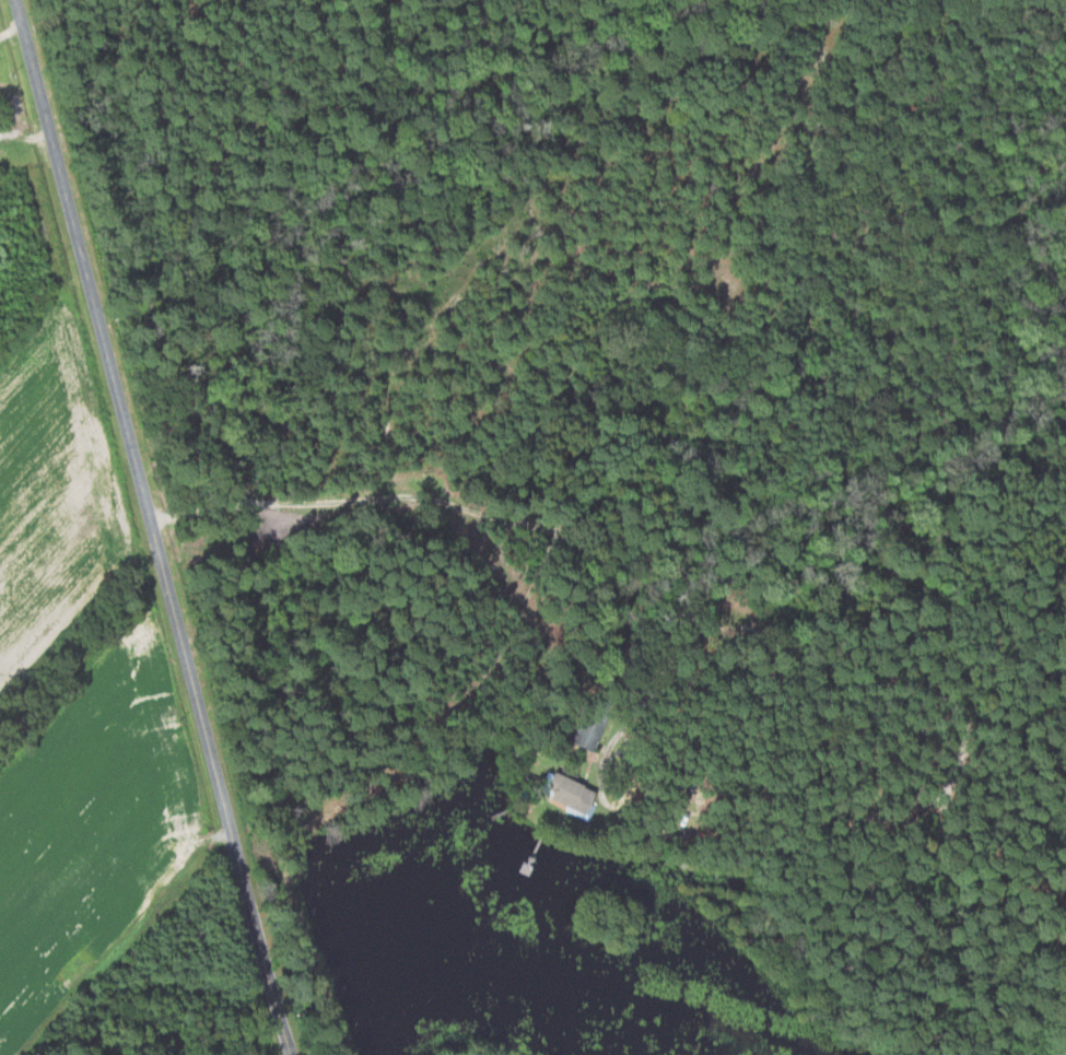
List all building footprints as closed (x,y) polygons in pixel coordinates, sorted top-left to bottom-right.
[(597,727),(575,719),(566,745),(588,753),(597,727)] [(535,795),(575,817),(587,794),(547,772),(535,795)]
